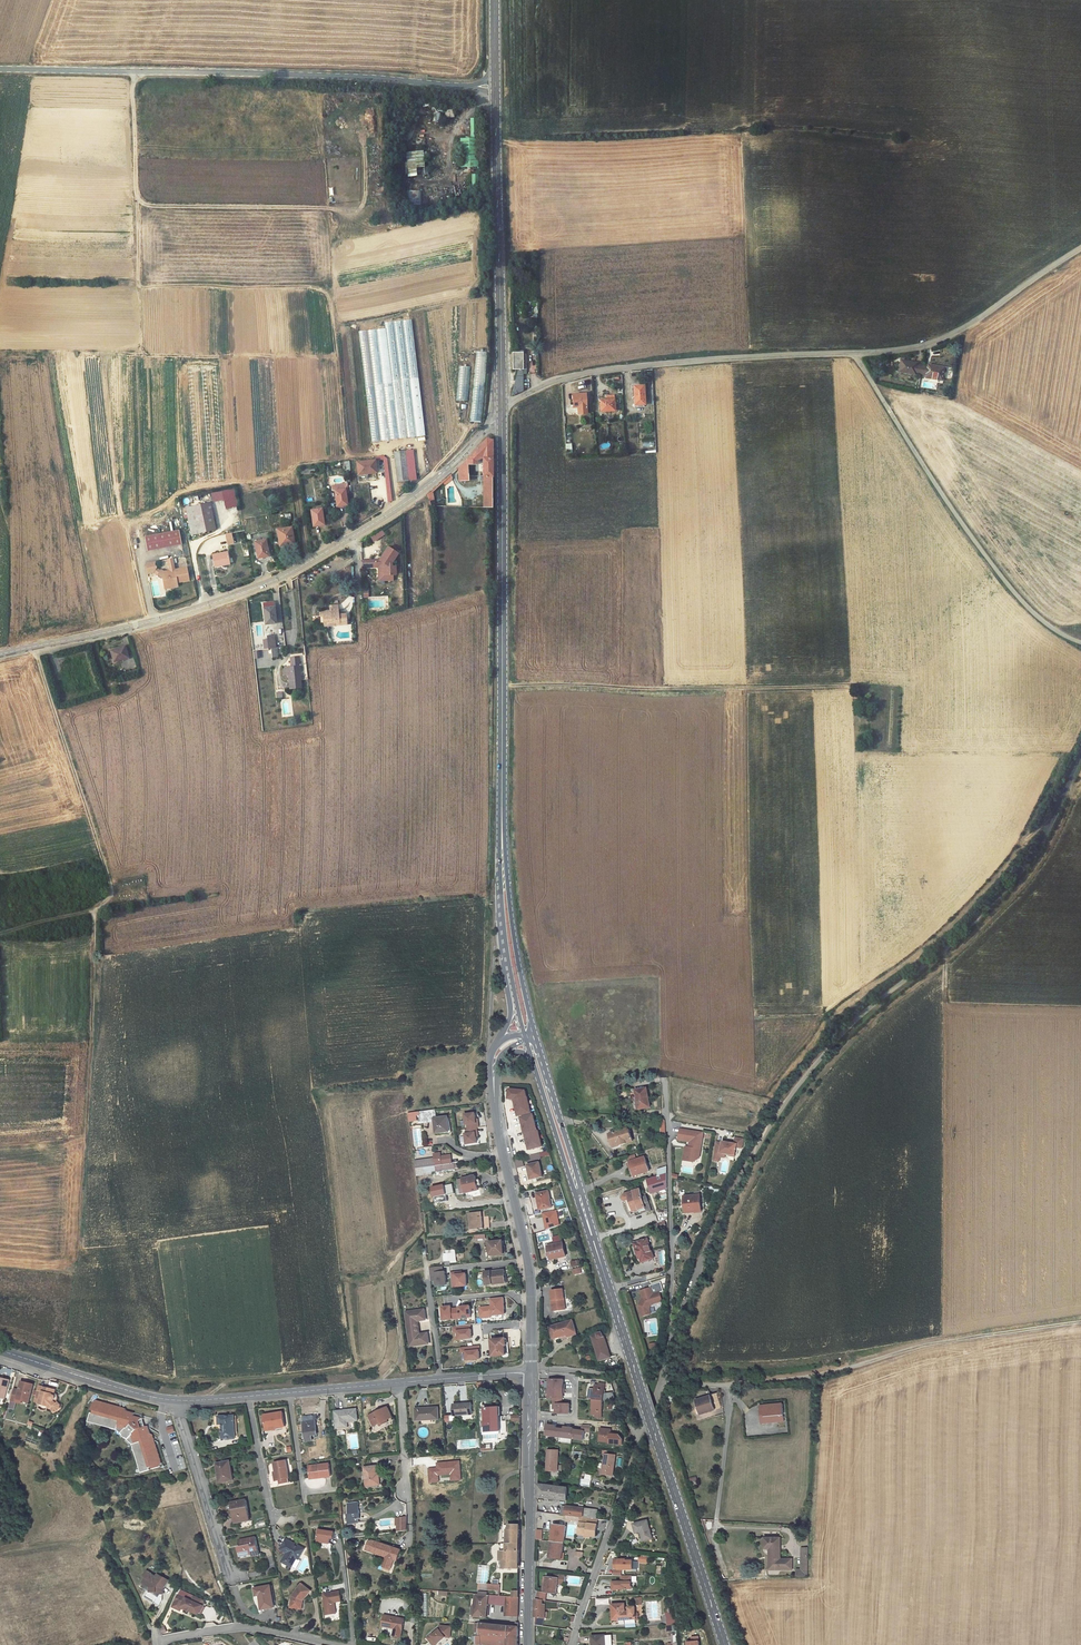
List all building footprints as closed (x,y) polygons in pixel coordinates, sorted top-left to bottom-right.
[(417,177),(417,168),(425,167),(424,151),(406,152),(408,177),(417,177)] [(378,187),(369,187),(370,199),(383,198),(382,176),(378,176),(378,187)] [(408,204),(420,205),(421,191),(409,191),(408,204)] [(374,330),(359,331),(360,341),(362,342),(361,344),(364,376),(371,379),(373,375),(378,375),(375,373),(376,370),(372,371),(372,369),(370,369),(371,366),(370,361),(376,360),(375,351),(367,347),(369,342),(368,335),(372,335),(374,330)] [(525,367),(525,350),(523,350),(523,348),(519,348),(518,351),(518,368),(511,395),(523,391),(523,367),(525,367)] [(898,371),(914,374),(914,372),(920,373),(922,361),(916,360),(917,358),(900,355),(898,371)] [(922,361),(920,373),(926,374),(926,379),(941,381),(945,361),(929,358),(928,362),(922,361)] [(469,400),(469,367),(459,366),(458,400),(469,400)] [(635,385),(637,402),(646,401),(645,384),(635,385)] [(587,412),(586,392),(572,393),(573,406),(578,406),(579,413),(587,412)] [(482,422),(483,394),(472,394),(472,422),(482,422)] [(617,410),(616,397),(602,398),(602,410),(617,410)] [(492,508),(493,440),(487,438),(458,465),(458,480),(468,480),(468,476),(476,476),(476,498),(468,498),(467,507),(492,508)] [(417,477),(411,450),(402,451),(404,457),(408,456),(410,463),(405,464),(406,466),(408,479),(417,477)] [(391,453),(394,467),(406,466),(405,464),(404,457),(402,451),(391,453)] [(382,460),(386,486),(387,486),(389,486),(385,456),(375,458),(375,461),(382,460)] [(373,461),(355,464),(357,476),(375,473),(373,461)] [(394,467),(396,481),(398,481),(408,479),(406,466),(394,467)] [(336,491),(338,506),(349,505),(347,489),(336,491)] [(185,507),(191,535),(207,532),(216,530),(210,502),(185,507)] [(312,508),(314,524),(324,523),(322,507),(312,508)] [(276,531),(279,546),(294,543),(290,528),(276,531)] [(178,530),(143,538),(146,552),(181,544),(178,530)] [(268,554),(264,538),(253,541),(256,556),(268,554)] [(396,552),(386,545),(378,559),(380,560),(380,566),(377,566),(378,576),(384,575),(384,579),(392,578),(392,573),(395,573),(394,564),(391,565),(390,561),(396,552)] [(229,564),(227,552),(212,555),(215,567),(229,564)] [(156,569),(155,563),(147,564),(145,567),(147,574),(154,573),(156,569)] [(160,572),(158,570),(155,574),(162,579),(164,587),(170,586),(171,588),(177,587),(177,583),(189,580),(186,568),(174,570),(173,565),(168,566),(169,571),(170,572),(167,573),(167,574),(165,575),(165,572),(163,572),(161,570),(160,572)] [(275,622),(272,607),(262,609),(264,624),(275,622)] [(324,629),(348,626),(347,614),(339,615),(338,607),(329,608),(329,613),(319,614),(320,619),(323,619),(324,629)] [(266,636),(268,650),(270,649),(270,648),(271,648),(275,647),(274,635),(266,636)] [(114,661),(129,656),(125,644),(110,649),(114,661)] [(301,688),(296,657),(288,658),(289,664),(290,663),(290,666),(281,668),(282,676),(287,675),(288,681),(287,681),(287,683),(288,683),(290,690),(301,688)] [(651,1107),(647,1088),(632,1091),(632,1089),(630,1090),(631,1094),(632,1096),(633,1101),(638,1100),(640,1109),(651,1107)] [(525,1091),(509,1089),(509,1099),(515,1099),(519,1116),(531,1113),(525,1091)] [(437,1111),(435,1103),(407,1107),(409,1116),(416,1115),(416,1110),(419,1109),(420,1115),(433,1114),(435,1127),(449,1124),(447,1110),(437,1111)] [(475,1112),(474,1106),(463,1107),(465,1118),(466,1117),(467,1122),(465,1122),(465,1126),(464,1126),(466,1137),(476,1136),(475,1130),(474,1121),(476,1120),(475,1112)] [(533,1115),(522,1118),(530,1150),(542,1146),(538,1130),(537,1130),(533,1115)] [(701,1150),(703,1138),(697,1137),(698,1131),(681,1128),(679,1140),(690,1142),(689,1147),(686,1147),(684,1160),(695,1162),(697,1149),(701,1150)] [(633,1141),(629,1129),(611,1135),(614,1146),(620,1144),(621,1145),(633,1141)] [(743,1148),(744,1139),(736,1138),(735,1144),(733,1143),(728,1143),(723,1142),(723,1143),(717,1142),(716,1153),(726,1155),(727,1154),(736,1155),(737,1147),(743,1148)] [(415,1161),(434,1158),(433,1151),(414,1154),(415,1161)] [(726,1155),(716,1153),(715,1156),(719,1156),(718,1161),(720,1162),(720,1157),(726,1158),(726,1155)] [(432,1164),(458,1160),(457,1155),(434,1158),(415,1161),(416,1170),(432,1167),(432,1164)] [(650,1171),(645,1157),(637,1160),(631,1162),(630,1162),(635,1176),(650,1171)] [(525,1166),(523,1158),(515,1160),(517,1168),(525,1166)] [(543,1177),(540,1162),(528,1165),(530,1173),(531,1173),(533,1179),(543,1177)] [(667,1166),(658,1169),(658,1176),(667,1173),(667,1166)] [(474,1168),(456,1172),(459,1182),(456,1183),(457,1188),(478,1183),(477,1178),(480,1177),(479,1172),(476,1173),(474,1168)] [(658,1176),(647,1179),(652,1193),(664,1189),(667,1188),(667,1173),(658,1176)] [(652,1211),(647,1197),(643,1199),(642,1196),(640,1189),(626,1194),(624,1196),(624,1198),(624,1200),(625,1200),(630,1216),(636,1215),(635,1213),(635,1211),(640,1209),(641,1212),(646,1210),(652,1211)] [(550,1200),(549,1191),(537,1194),(539,1202),(540,1201),(542,1209),(552,1207),(551,1204),(550,1200)] [(702,1211),(700,1195),(685,1196),(686,1213),(702,1211)] [(473,1221),(493,1219),(493,1212),(486,1213),(484,1203),(471,1205),(473,1221)] [(546,1227),(544,1222),(534,1225),(536,1231),(546,1227)] [(502,1230),(485,1233),(486,1242),(489,1241),(490,1247),(504,1244),(502,1230)] [(648,1239),(635,1243),(637,1249),(640,1259),(641,1258),(642,1262),(654,1258),(648,1239)] [(566,1256),(563,1243),(552,1245),(552,1243),(550,1244),(550,1246),(548,1246),(551,1258),(556,1257),(556,1259),(566,1256)] [(454,1245),(443,1246),(445,1258),(450,1257),(449,1252),(455,1252),(454,1245)] [(640,1259),(637,1249),(634,1250),(639,1264),(642,1262),(641,1258),(640,1259)] [(485,1279),(507,1276),(504,1263),(484,1266),(485,1279)] [(639,1305),(643,1317),(652,1314),(650,1308),(652,1304),(663,1301),(660,1292),(653,1294),(651,1287),(641,1291),(643,1298),(639,1305)] [(566,1309),(563,1289),(552,1291),(553,1301),(554,1301),(556,1311),(566,1309)] [(503,1293),(490,1295),(491,1302),(492,1305),(480,1307),(481,1314),(491,1312),(491,1310),(492,1309),(493,1316),(503,1314),(502,1309),(505,1309),(503,1293)] [(420,1333),(418,1320),(426,1319),(424,1308),(406,1311),(411,1345),(430,1343),(428,1332),(420,1333)] [(577,1334),(573,1320),(550,1327),(554,1339),(556,1338),(556,1340),(576,1334),(577,1334)] [(612,1357),(603,1333),(593,1336),(601,1361),(612,1357)] [(482,1342),(484,1359),(498,1357),(496,1341),(482,1342)] [(0,1377),(0,1397),(4,1398),(7,1388),(8,1388),(10,1380),(0,1377)] [(29,1402),(34,1385),(22,1381),(20,1390),(19,1392),(13,1391),(11,1400),(17,1402),(18,1399),(22,1400),(29,1402)] [(599,1385),(595,1385),(595,1390),(594,1395),(593,1415),(597,1415),(596,1417),(602,1418),(603,1401),(604,1397),(605,1384),(599,1383),(599,1385)] [(53,1395),(54,1390),(44,1387),(44,1389),(39,1387),(38,1391),(37,1395),(35,1401),(40,1403),(49,1406),(55,1411),(58,1411),(61,1408),(61,1405),(58,1402),(57,1403),(54,1400),(56,1400),(56,1399),(57,1398),(57,1397),(56,1396),(55,1395),(53,1395)] [(676,1402),(678,1394),(671,1394),(669,1401),(676,1402)] [(717,1408),(713,1395),(694,1401),(698,1414),(717,1408)] [(132,1444),(141,1473),(150,1470),(150,1467),(152,1467),(153,1469),(161,1466),(162,1463),(161,1459),(158,1457),(159,1454),(157,1453),(157,1452),(158,1449),(155,1448),(156,1445),(154,1443),(154,1442),(155,1440),(152,1438),(153,1435),(151,1434),(148,1426),(146,1427),(143,1428),(142,1425),(144,1423),(143,1418),(136,1416),(138,1409),(129,1406),(128,1409),(126,1410),(126,1408),(123,1410),(121,1407),(118,1408),(117,1408),(116,1405),(113,1407),(111,1404),(109,1406),(108,1405),(106,1403),(103,1404),(102,1401),(99,1403),(98,1403),(98,1401),(97,1400),(93,1402),(91,1410),(94,1410),(93,1413),(90,1413),(88,1422),(117,1429),(116,1433),(117,1437),(119,1441),(121,1443),(125,1445),(129,1445),(132,1444)] [(454,1415),(473,1414),(472,1403),(454,1405),(454,1415)] [(784,1421),(782,1404),(760,1406),(760,1411),(761,1411),(761,1417),(761,1423),(784,1421)] [(393,1417),(388,1407),(381,1410),(381,1411),(380,1412),(379,1411),(369,1416),(374,1426),(380,1423),(381,1423),(381,1422),(382,1421),(384,1424),(389,1422),(388,1420),(393,1417)] [(440,1419),(439,1407),(428,1408),(428,1409),(427,1409),(427,1408),(415,1408),(416,1421),(440,1419)] [(501,1431),(500,1407),(487,1408),(488,1421),(485,1421),(486,1421),(483,1421),(483,1432),(501,1431)] [(358,1420),(357,1409),(335,1411),(337,1428),(348,1427),(347,1421),(358,1420)] [(284,1412),(264,1415),(266,1427),(272,1426),(272,1430),(276,1429),(276,1428),(286,1426),(284,1412)] [(318,1435),(316,1421),(314,1421),(313,1415),(303,1417),(306,1441),(313,1440),(312,1436),(318,1435)] [(235,1416),(219,1416),(219,1424),(223,1424),(223,1438),(236,1438),(235,1416)] [(570,1442),(572,1431),(550,1428),(549,1439),(570,1442)] [(612,1429),(601,1428),(600,1442),(611,1442),(611,1437),(612,1429)] [(112,1448),(106,1448),(104,1451),(104,1456),(106,1458),(112,1458),(114,1456),(114,1450),(112,1448)] [(559,1451),(549,1450),(548,1471),(554,1471),(559,1471),(559,1451)] [(616,1456),(606,1454),(604,1474),(614,1475),(616,1456)] [(230,1461),(217,1464),(218,1470),(219,1470),(222,1482),(234,1480),(230,1461)] [(286,1461),(275,1463),(276,1472),(278,1472),(279,1480),(290,1478),(286,1461)] [(437,1463),(438,1468),(429,1469),(430,1483),(439,1482),(438,1475),(450,1474),(451,1480),(460,1479),(459,1462),(437,1463)] [(331,1476),(330,1464),(309,1466),(310,1477),(321,1476),(322,1478),(331,1476)] [(377,1466),(365,1467),(367,1486),(381,1485),(380,1477),(378,1477),(378,1474),(377,1466)] [(558,1486),(538,1484),(538,1497),(547,1498),(558,1500),(558,1486)] [(568,1487),(558,1486),(558,1500),(568,1501),(568,1487)] [(247,1500),(233,1503),(235,1516),(236,1516),(237,1522),(243,1521),(242,1520),(250,1518),(247,1500)] [(360,1513),(359,1502),(349,1504),(350,1514),(348,1514),(349,1524),(359,1523),(358,1519),(361,1519),(360,1515),(358,1515),(357,1513),(360,1513)] [(584,1508),(567,1506),(566,1515),(567,1515),(580,1517),(584,1518),(588,1518),(596,1519),(597,1510),(584,1509),(584,1508)] [(407,1530),(406,1517),(396,1518),(397,1531),(407,1530)] [(596,1537),(598,1525),(597,1525),(587,1523),(588,1519),(581,1518),(579,1534),(585,1535),(590,1536),(596,1537)] [(652,1538),(648,1520),(634,1524),(636,1533),(638,1532),(641,1531),(643,1541),(652,1538)] [(566,1526),(554,1524),(552,1541),(564,1543),(566,1526)] [(503,1569),(519,1569),(520,1525),(509,1525),(509,1530),(507,1530),(507,1539),(507,1551),(500,1551),(500,1560),(503,1560),(503,1569)] [(335,1532),(319,1530),(317,1542),(330,1543),(331,1538),(334,1538),(335,1532)] [(241,1546),(238,1547),(239,1551),(241,1551),(242,1556),(247,1555),(247,1554),(252,1553),(252,1554),(253,1556),(259,1555),(256,1537),(240,1540),(241,1544),(242,1544),(243,1546),(241,1546)] [(792,1570),(792,1559),(783,1559),(783,1560),(781,1560),(781,1559),(781,1547),(779,1547),(779,1545),(781,1545),(781,1538),(765,1538),(765,1549),(770,1549),(770,1570),(792,1570)] [(299,1559),(304,1549),(286,1539),(281,1549),(287,1553),(283,1562),(292,1567),(297,1558),(299,1559)] [(372,1552),(376,1542),(371,1540),(368,1541),(365,1549),(372,1552)] [(562,1559),(564,1543),(552,1541),(550,1558),(562,1559)] [(398,1558),(401,1550),(376,1542),(372,1552),(387,1557),(383,1567),(391,1569),(394,1560),(395,1557),(398,1558)] [(633,1569),(633,1560),(626,1560),(626,1559),(615,1559),(615,1569),(633,1569)] [(163,1588),(168,1580),(158,1574),(157,1577),(147,1571),(144,1576),(146,1577),(143,1582),(151,1586),(151,1591),(157,1591),(157,1593),(163,1593),(163,1588)] [(558,1583),(559,1575),(548,1574),(546,1592),(537,1591),(537,1599),(543,1600),(546,1600),(547,1592),(557,1593),(558,1583)] [(305,1599),(311,1591),(302,1584),(293,1596),(291,1608),(301,1609),(302,1600),(304,1598),(305,1599)] [(271,1586),(255,1589),(256,1596),(260,1595),(262,1610),(275,1607),(271,1586)] [(340,1591),(324,1594),(327,1615),(337,1613),(335,1602),(341,1601),(340,1591)] [(478,1594),(476,1594),(473,1616),(487,1617),(488,1601),(489,1595),(488,1595),(479,1594),(478,1594)] [(191,1600),(186,1598),(179,1595),(176,1601),(183,1605),(182,1606),(187,1609),(194,1612),(199,1614),(203,1606),(191,1600)] [(519,1616),(519,1597),(513,1597),(507,1596),(503,1596),(494,1595),(494,1601),(505,1602),(505,1616),(519,1616)] [(191,1600),(203,1606),(204,1604),(203,1601),(193,1596),(191,1600)] [(537,1599),(535,1599),(535,1616),(546,1618),(546,1605),(543,1605),(543,1600),(537,1599)] [(183,1605),(176,1601),(173,1607),(181,1610),(182,1606),(183,1605)] [(636,1617),(635,1607),(625,1607),(625,1604),(612,1604),(613,1617),(615,1617),(616,1620),(636,1619),(636,1618),(636,1617)] [(674,1607),(668,1608),(669,1611),(666,1612),(668,1625),(677,1624),(674,1607)] [(402,1637),(405,1619),(385,1615),(383,1626),(395,1628),(394,1635),(402,1637)] [(480,1624),(476,1623),(476,1632),(477,1632),(477,1634),(481,1635),(483,1635),(518,1639),(519,1627),(509,1626),(480,1623),(480,1624)] [(440,1630),(429,1639),(434,1644),(437,1644),(446,1637),(451,1638),(452,1627),(441,1626),(440,1630)] [(678,1633),(673,1634),(671,1634),(673,1644),(679,1644),(678,1633)] [(483,1635),(483,1644),(489,1644),(505,1644),(507,1644),(518,1644),(518,1639),(483,1635)] [(605,1635),(592,1636),(593,1644),(606,1644),(605,1635)]
